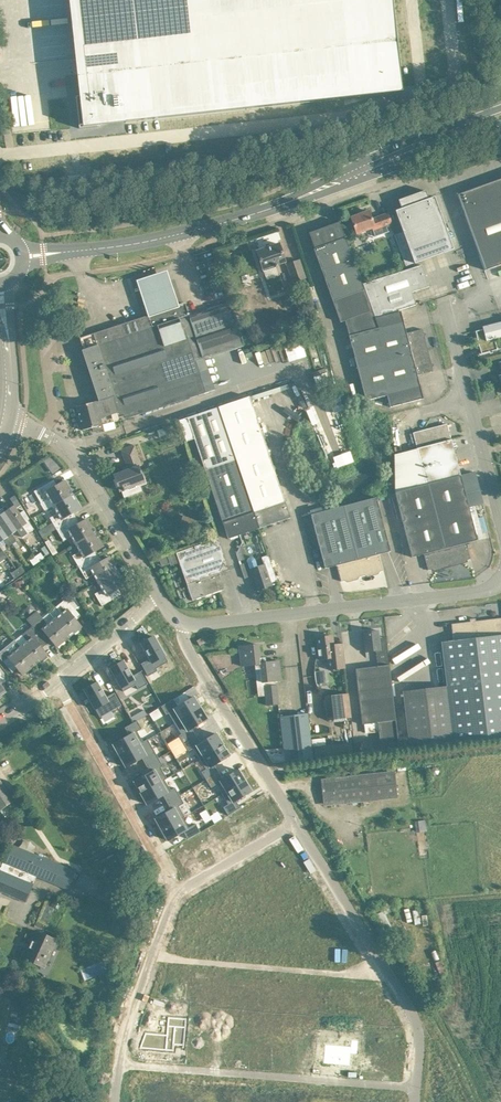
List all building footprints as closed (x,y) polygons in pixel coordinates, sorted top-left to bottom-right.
[(82,96),(75,97),(76,100),(77,100),(80,125),(79,126),(79,129),(99,126),(98,121),(125,118),(125,122),(402,92),(392,0),(71,0),(82,96)] [(268,164),(271,172),(285,167),(282,159),(268,164)] [(458,195),(485,270),(500,264),(500,179),(458,195)] [(401,209),(395,211),(403,232),(414,263),(434,256),(453,249),(434,197),(428,199),(425,190),(412,195),(398,200),(401,209)] [(351,218),(356,233),(373,227),(376,236),(376,237),(386,233),(386,232),(385,232),(383,227),(392,224),(388,214),(372,219),(369,211),(351,218)] [(345,320),(346,325),(375,318),(363,284),(346,237),(345,237),(339,222),(309,233),(314,248),(313,249),(314,249),(341,322),(345,320)] [(403,232),(394,235),(406,266),(414,263),(403,232)] [(256,251),(260,262),(262,269),(285,261),(279,244),(256,251)] [(288,263),(294,281),(305,277),(299,259),(288,263)] [(363,284),(375,318),(416,305),(412,292),(429,287),(422,265),(363,284)] [(167,271),(137,282),(149,317),(179,307),(167,271)] [(159,312),(119,325),(123,337),(137,380),(196,361),(204,358),(243,346),(233,313),(229,302),(189,316),(185,303),(176,306),(180,319),(163,324),(159,312)] [(176,306),(159,312),(163,324),(180,319),(176,306)] [(346,325),(358,368),(427,350),(422,329),(406,333),(400,311),(375,318),(346,325)] [(483,329),(476,331),(481,354),(497,349),(494,339),(500,337),(500,322),(482,327),(483,329)] [(79,337),(81,343),(91,340),(94,347),(123,337),(119,325),(80,338),(80,337),(79,337)] [(91,340),(81,343),(83,350),(83,351),(99,401),(115,396),(121,420),(126,419),(214,390),(209,372),(201,375),(196,361),(137,380),(123,337),(94,347),(91,340)] [(427,350),(358,368),(366,401),(387,395),(390,407),(423,399),(417,375),(433,371),(427,350)] [(99,401),(96,401),(76,406),(82,430),(93,427),(94,431),(103,429),(102,425),(121,420),(115,396),(99,401)] [(249,397),(218,407),(259,528),(290,518),(249,397)] [(259,528),(236,459),(218,407),(187,418),(180,420),(186,441),(194,439),(205,470),(223,522),(228,539),(238,535),(259,528)] [(413,433),(417,448),(451,440),(447,424),(413,433)] [(173,431),(171,426),(157,431),(159,436),(173,431)] [(451,440),(417,448),(426,484),(428,484),(460,475),(451,440),(451,439),(451,440)] [(134,445),(121,450),(127,467),(123,469),(123,468),(123,469),(124,471),(114,475),(120,491),(121,490),(122,492),(123,491),(122,490),(147,481),(134,445)] [(460,475),(428,484),(449,564),(470,559),(466,543),(478,540),(477,540),(460,475)] [(49,498),(53,506),(72,494),(64,481),(51,489),(48,483),(34,491),(40,501),(41,503),(49,498)] [(426,484),(395,492),(410,549),(412,557),(424,554),(428,570),(449,564),(428,484),(426,484)] [(50,518),(57,529),(70,521),(67,516),(80,508),(72,494),(53,506),(57,513),(50,518)] [(376,497),(344,506),(362,576),(383,570),(379,554),(391,551),(390,551),(387,540),(376,497)] [(3,507),(2,508),(17,530),(26,542),(35,535),(32,530),(34,529),(28,520),(29,519),(20,505),(16,508),(14,505),(11,507),(9,509),(6,507),(5,506),(3,507)] [(362,576),(344,506),(311,514),(325,568),(337,565),(341,581),(362,576)] [(0,515),(0,526),(13,544),(16,541),(12,534),(17,530),(2,508),(0,509),(0,515)] [(178,525),(190,530),(194,520),(182,515),(178,525)] [(71,536),(75,544),(95,532),(87,519),(74,527),(70,521),(57,529),(63,541),(71,536)] [(4,540),(8,547),(13,544),(0,526),(0,542),(4,540)] [(72,556),(79,567),(93,559),(90,554),(103,546),(95,532),(75,544),(80,552),(72,556)] [(229,569),(225,557),(218,538),(176,553),(193,600),(224,589),(218,573),(230,569),(229,569)] [(40,553),(35,556),(39,562),(44,558),(40,553)] [(248,561),(248,562),(240,565),(245,578),(251,576),(256,590),(272,585),(271,583),(277,581),(268,555),(261,557),(264,565),(258,566),(255,559),(255,558),(254,558),(254,557),(253,557),(252,557),(251,557),(249,558),(249,559),(248,559),(248,560),(248,561)] [(39,562),(35,556),(29,560),(33,565),(39,562)] [(167,556),(159,559),(161,565),(169,562),(167,556)] [(94,575),(98,582),(117,571),(109,557),(96,565),(93,559),(79,567),(86,579),(94,575)] [(22,565),(16,569),(20,575),(25,571),(22,565)] [(20,575),(16,569),(10,573),(14,579),(20,575)] [(117,571),(98,582),(102,590),(95,594),(102,606),(116,598),(112,592),(125,584),(117,571)] [(55,619),(69,637),(81,627),(76,620),(71,615),(77,611),(81,607),(75,596),(73,593),(67,598),(56,607),(61,614),(55,619)] [(32,626),(42,639),(47,635),(51,640),(57,647),(69,637),(55,619),(48,625),(42,618),(37,611),(26,619),(32,626)] [(447,686),(403,691),(410,747),(454,741),(500,736),(500,618),(476,621),(475,618),(469,619),(470,621),(451,624),(453,640),(441,642),(443,653),(447,686)] [(21,635),(26,641),(19,646),(34,665),(47,655),(37,643),(42,639),(32,626),(21,635)] [(376,651),(378,666),(389,665),(386,640),(379,641),(378,630),(363,632),(365,652),(376,651)] [(154,636),(141,643),(150,659),(141,664),(148,676),(157,671),(156,668),(168,662),(154,636)] [(316,638),(319,659),(327,658),(328,670),(345,668),(344,659),(342,644),(334,645),(333,636),(316,638)] [(205,643),(202,637),(197,640),(200,646),(205,643)] [(15,640),(0,652),(0,657),(8,667),(13,663),(22,675),(34,665),(19,646),(15,640)] [(239,647),(241,666),(254,664),(255,670),(260,669),(262,682),(264,682),(265,695),(266,705),(279,704),(276,684),(275,684),(275,681),(281,680),(279,661),(265,662),(265,657),(260,658),(258,644),(239,647)] [(123,661),(110,668),(123,691),(135,685),(138,689),(147,684),(140,671),(132,676),(123,661)] [(389,665),(378,666),(356,669),(362,724),(377,722),(381,748),(399,746),(389,665)] [(322,672),(314,672),(314,683),(323,683),(322,672)] [(97,682),(84,689),(100,717),(121,705),(114,693),(105,698),(97,682)] [(351,717),(348,694),(325,697),(327,720),(351,717)] [(173,699),(161,706),(166,714),(168,713),(175,723),(200,708),(193,697),(178,706),(173,699)] [(200,708),(175,723),(181,734),(179,735),(184,743),(196,735),(191,728),(207,719),(200,708)] [(280,717),(285,761),(312,758),(307,713),(280,717)] [(129,735),(113,744),(120,755),(148,739),(147,739),(143,741),(137,731),(142,729),(137,720),(125,727),(129,735)] [(313,732),(329,730),(327,720),(311,723),(313,732)] [(196,735),(184,743),(188,751),(193,748),(199,758),(222,744),(215,733),(200,743),(196,735)] [(311,747),(319,746),(319,753),(330,752),(329,748),(326,748),(325,738),(310,739),(311,747)] [(148,739),(120,755),(126,767),(142,758),(146,765),(158,758),(148,739)] [(342,745),(344,753),(353,751),(350,742),(342,745)] [(222,744),(199,758),(206,769),(201,772),(206,780),(218,772),(214,765),(229,755),(222,744)] [(150,772),(134,781),(141,793),(167,778),(160,767),(163,766),(158,758),(146,765),(150,772)] [(218,772),(206,780),(211,787),(216,784),(222,794),(244,780),(238,770),(223,779),(218,772)] [(395,774),(333,780),(321,782),(324,803),(397,795),(395,774)] [(167,778),(141,793),(147,804),(163,795),(167,802),(179,795),(175,787),(170,790),(164,780),(167,778)] [(244,780),(222,794),(228,804),(223,807),(228,815),(240,808),(236,800),(251,791),(244,780)] [(13,800),(0,781),(0,810),(13,800)] [(171,810),(155,819),(162,829),(185,816),(179,806),(184,803),(179,795),(167,802),(171,810)] [(264,803),(254,806),(260,827),(270,824),(264,803)] [(247,813),(237,816),(245,837),(255,833),(247,813)] [(185,816),(162,829),(168,840),(183,831),(188,839),(200,832),(195,823),(188,828),(182,818),(185,817),(185,816)] [(425,820),(415,821),(416,832),(427,831),(425,820)] [(231,821),(222,826),(232,846),(241,841),(231,821)] [(215,830),(206,836),(218,855),(227,849),(215,830)] [(199,839),(190,846),(205,863),(213,856),(199,839)] [(43,879),(51,861),(10,844),(2,862),(7,864),(36,876),(43,879)] [(182,848),(174,856),(191,871),(198,864),(182,848)] [(68,889),(75,871),(51,861),(43,879),(68,889)] [(12,896),(12,895),(25,900),(25,902),(36,876),(7,864),(2,862),(0,868),(0,891),(12,896)] [(113,914),(117,922),(124,919),(120,911),(113,914)] [(233,922),(222,928),(227,937),(238,931),(233,922)] [(47,957),(52,947),(56,939),(36,930),(24,959),(43,967),(44,966),(46,965),(48,960),(47,957)] [(304,940),(295,945),(302,956),(311,950),(304,940)] [(346,945),(326,957),(329,955),(334,962),(331,964),(331,963),(331,964),(335,971),(354,959),(346,945)] [(169,967),(163,983),(177,984),(179,968),(169,967)] [(179,968),(177,984),(190,986),(191,969),(179,968)] [(107,985),(110,990),(115,986),(112,981),(107,985)] [(352,983),(350,1000),(363,1001),(364,984),(352,983)] [(364,984),(363,1001),(381,1002),(371,985),(364,984)] [(145,1032),(140,1047),(173,1050),(174,1044),(183,1045),(183,1047),(184,1047),(186,1018),(168,1017),(166,1034),(145,1032)] [(339,1064),(349,1065),(350,1053),(357,1054),(358,1040),(351,1040),(350,1046),(341,1045),(340,1045),(340,1046),(335,1045),(335,1044),(335,1045),(325,1044),(323,1063),(333,1064),(334,1064),(339,1064),(339,1065),(339,1064)] [(0,1067),(0,1081),(15,1084),(17,1070),(0,1067)] [(63,1075),(59,1079),(63,1084),(67,1081),(63,1075)]
